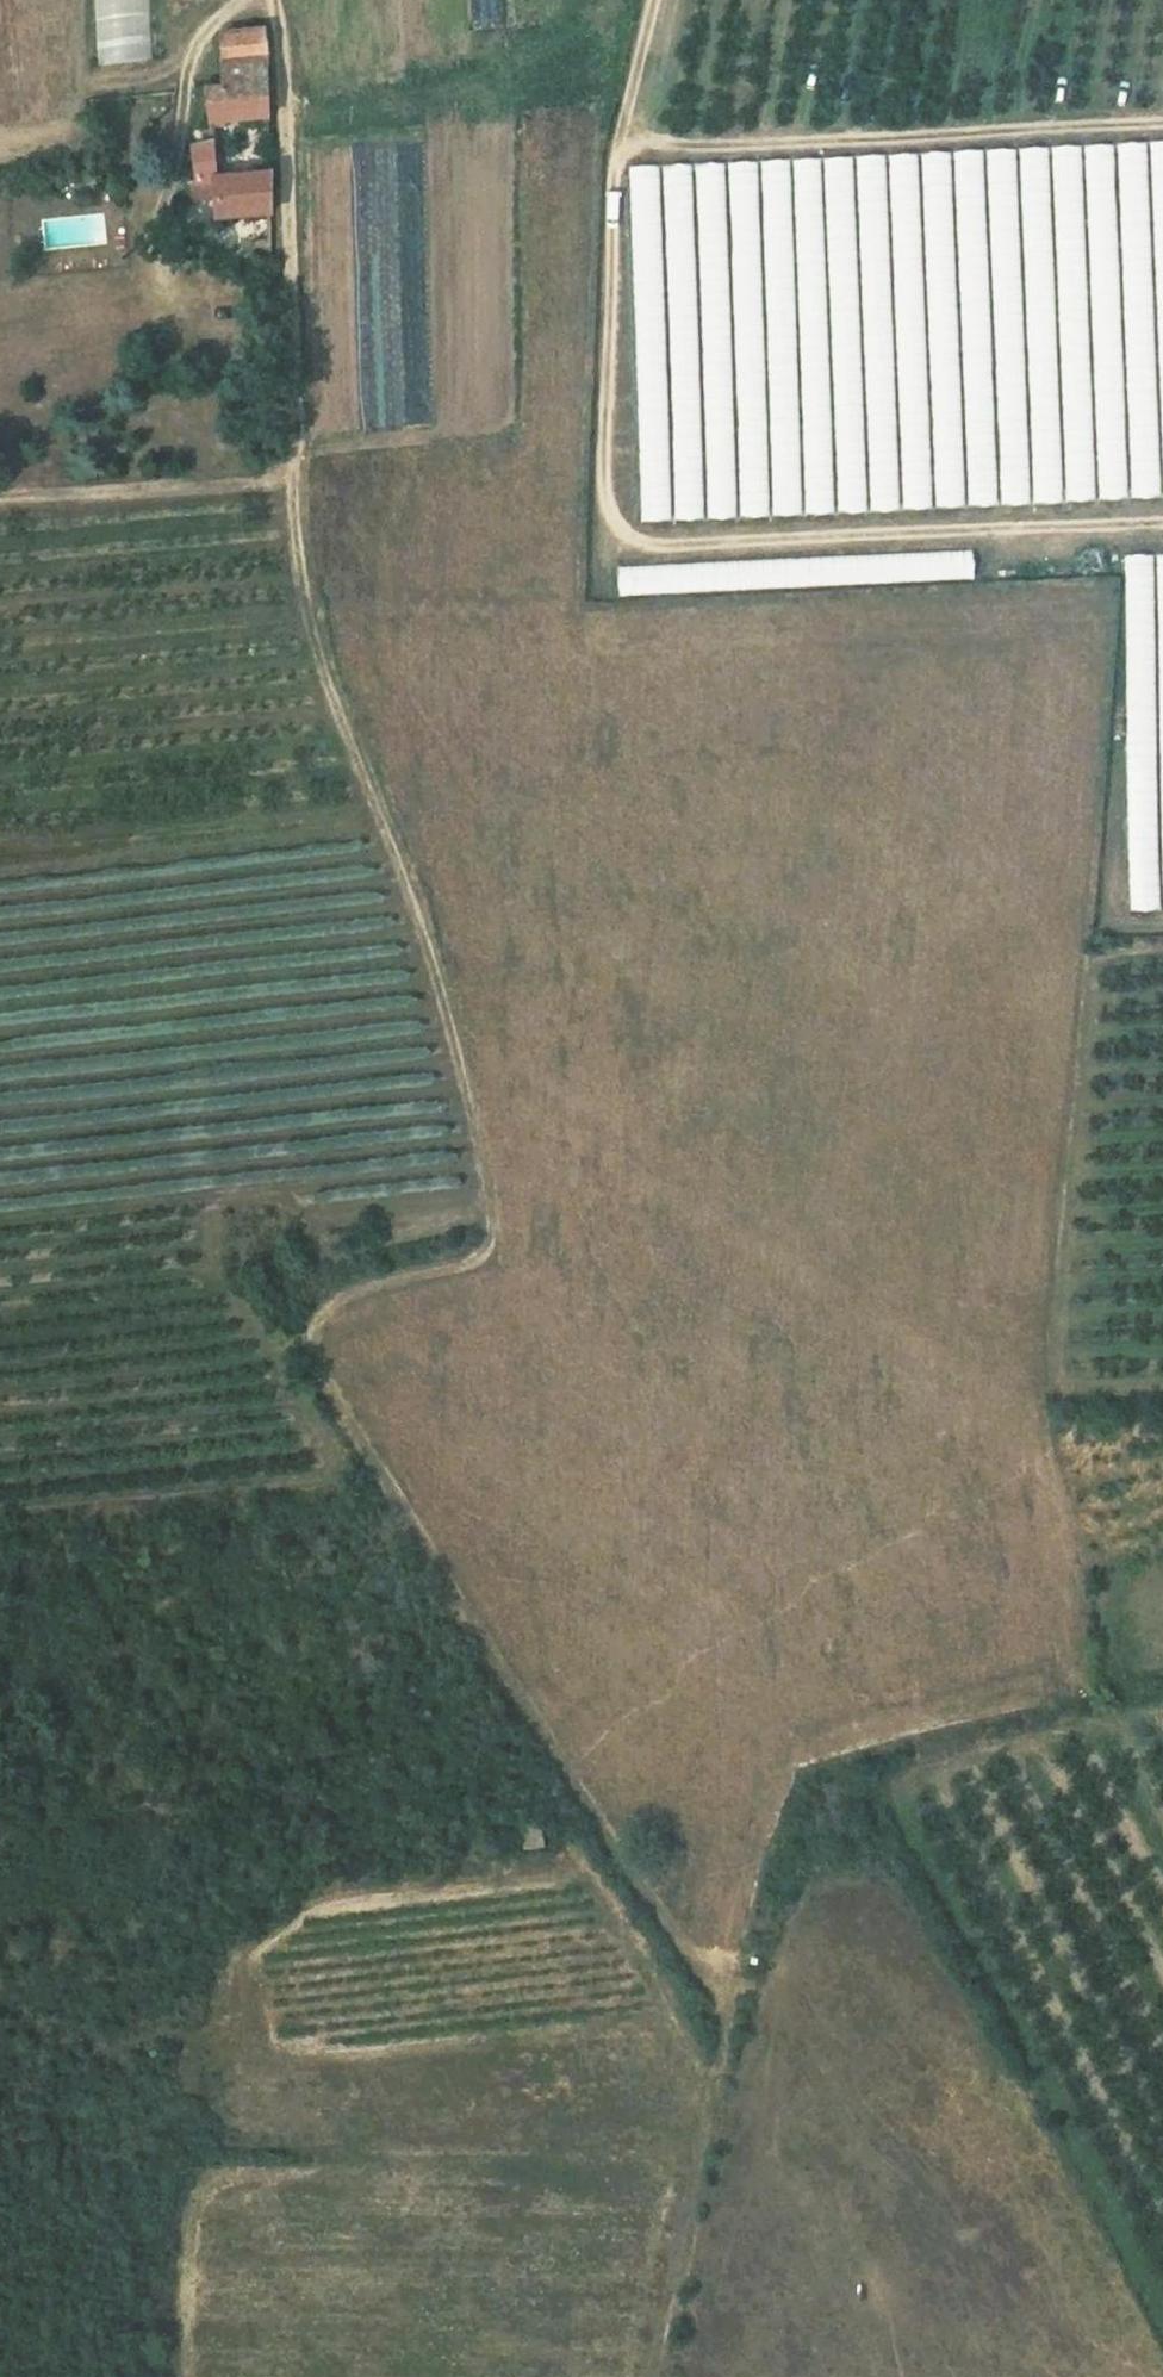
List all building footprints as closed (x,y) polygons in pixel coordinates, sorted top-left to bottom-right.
[(98,77),(153,79),(149,0),(95,0),(98,77)] [(268,59),(265,29),(222,33),(218,61),(268,59)] [(268,59),(218,61),(217,85),(269,83),(268,59)] [(217,85),(206,86),(212,119),(270,114),(269,83),(217,85)] [(630,165),(643,523),(1162,498),(1162,141),(630,165)] [(222,176),(217,143),(193,147),(197,178),(189,178),(190,199),(219,198),(220,214),(274,212),(273,175),(222,176)] [(275,239),(261,240),(261,258),(275,257),(275,239)] [(975,578),(975,553),(617,570),(618,597),(975,578)] [(1127,555),(1132,910),(1162,910),(1162,554),(1127,555)] [(525,1824),(528,1852),(547,1849),(545,1822),(525,1824)]
